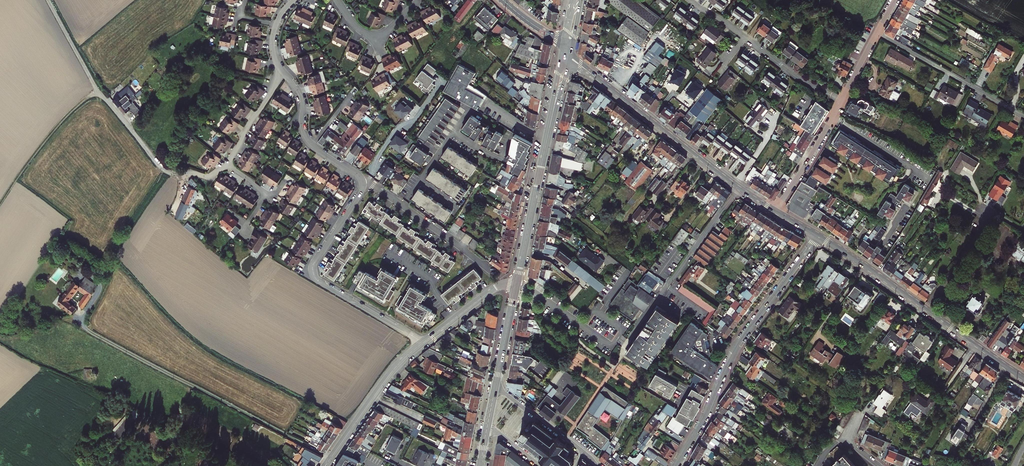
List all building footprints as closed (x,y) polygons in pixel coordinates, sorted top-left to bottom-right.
[(396,7),(397,7),(400,1),(398,0),(389,0),(386,0),(382,8),(392,12),(393,9),(394,9),(396,7)] [(454,18),(460,23),(477,1),(477,0),(468,0),(454,18)] [(551,0),(548,0),(547,3),(545,2),(544,3),(546,5),(550,8),(560,12),(561,4),(553,3),(551,0)] [(629,16),(618,30),(621,32),(642,46),(650,32),(661,17),(638,0),(609,0),(629,16)] [(657,0),(666,8),(672,0),(657,0)] [(728,1),(727,0),(714,0),(712,2),(715,4),(716,3),(722,9),(728,1)] [(917,4),(910,0),(904,0),(902,2),(914,9),(917,4)] [(589,2),(588,8),(598,10),(600,4),(589,2)] [(902,2),(899,7),(914,16),(915,15),(914,14),(916,10),(914,9),(902,2)] [(271,7),(258,4),(255,14),(266,16),(267,12),(268,12),(269,10),(270,11),(271,7)] [(741,18),(747,11),(738,4),(733,12),(741,18)] [(548,17),(558,22),(560,12),(550,8),(546,5),(543,8),(547,12),(544,15),(547,18),(548,17)] [(217,6),(215,16),(228,19),(228,15),(227,15),(228,12),(227,12),(228,9),(217,6)] [(429,10),(428,8),(421,12),(427,23),(436,19),(436,20),(441,17),(436,7),(432,9),(429,10)] [(489,30),(498,19),(484,7),(476,18),(489,30)] [(688,11),(687,12),(680,7),(674,15),(684,22),(691,13),(688,11)] [(914,16),(899,7),(897,12),(917,24),(919,19),(918,18),(914,16)] [(588,8),(585,21),(594,23),(594,19),(596,14),(599,15),(601,11),(598,10),(588,8)] [(294,19),(303,22),(308,11),(305,9),(305,10),(303,9),(303,10),(299,9),(294,19)] [(311,13),(312,12),(308,11),(303,22),(311,26),(316,16),(312,15),(313,14),(311,13)] [(375,14),(372,13),(368,22),(378,27),(379,23),(380,24),(382,21),(383,22),(386,15),(377,11),(375,14)] [(755,17),(747,11),(741,18),(749,25),(755,17)] [(897,12),(894,18),(914,29),(917,24),(897,12)] [(332,14),(329,13),(323,25),(332,29),(337,19),(333,18),(334,17),(332,15),(332,14)] [(691,13),(684,22),(694,30),(700,22),(693,17),(694,15),(691,13)] [(226,23),(227,23),(228,19),(215,16),(213,26),(223,29),(224,25),(225,25),(226,23)] [(914,29),(894,18),(891,23),(911,34),(914,29)] [(415,24),(414,22),(407,26),(413,37),(422,33),(422,34),(427,31),(422,21),(418,23),(415,24)] [(584,29),(596,35),(597,31),(593,30),(595,26),(598,27),(599,24),(597,24),(594,23),(585,21),(583,28),(584,29)] [(757,30),(766,36),(771,29),(763,22),(757,30)] [(891,23),(888,28),(900,35),(902,33),(905,34),(906,32),(891,23)] [(492,31),(505,39),(503,41),(514,48),(520,39),(516,37),(518,35),(516,33),(517,32),(513,30),(513,31),(505,26),(504,28),(497,24),(492,31)] [(723,32),(722,33),(718,30),(718,29),(711,24),(705,31),(709,35),(707,37),(714,43),(715,41),(719,44),(726,35),(723,32)] [(260,27),(249,25),(247,35),(260,38),(261,34),(260,34),(260,31),(259,31),(260,27)] [(990,25),(987,30),(994,34),(996,35),(999,30),(990,25)] [(333,36),(337,37),(336,40),(345,45),(349,35),(346,33),(346,32),(344,31),(345,30),(338,26),(333,36)] [(771,29),(766,36),(774,43),(782,32),(774,26),(771,29)] [(979,37),(981,33),(968,27),(966,31),(979,37)] [(900,35),(888,28),(886,32),(887,34),(906,46),(909,40),(900,35)] [(597,42),(600,37),(596,35),(584,29),(581,41),(588,43),(596,48),(597,42)] [(484,36),(478,31),(474,36),(480,41),(484,36)] [(226,36),(222,35),(220,46),(230,48),(230,45),(234,45),(236,36),(229,34),(228,35),(226,35),(226,36)] [(401,38),(399,36),(393,40),(399,51),(407,47),(408,48),(413,45),(407,35),(403,37),(401,38)] [(285,45),(286,49),(299,45),(296,36),(286,39),(287,43),(286,43),(286,44),(285,45)] [(521,43),(517,52),(533,58),(549,62),(553,45),(544,42),(542,50),(535,49),(531,47),(534,39),(529,36),(526,45),(521,43)] [(462,39),(452,53),(456,56),(465,42),(462,39)] [(252,43),(249,43),(247,53),(257,55),(258,51),(259,51),(260,49),(261,49),(263,42),(253,40),(252,43)] [(594,65),(599,55),(594,52),(592,57),(586,53),(588,43),(581,41),(579,52),(580,56),(590,64),(591,63),(594,65)] [(661,53),(665,46),(657,41),(653,47),(658,49),(657,50),(661,53)] [(791,58),(797,50),(799,47),(791,41),(783,51),(791,58)] [(346,51),(350,53),(348,56),(357,60),(362,50),(358,49),(359,47),(356,46),(357,45),(350,42),(346,51)] [(465,42),(456,56),(456,57),(459,59),(469,44),(465,42)] [(993,53),(984,69),(991,73),(1002,55),(1006,58),(1005,59),(1009,61),(1011,57),(1010,57),(1012,52),(999,44),(994,51),(995,52),(994,54),(993,53)] [(291,57),(301,54),(299,45),(286,49),(287,52),(288,52),(289,53),(290,53),(291,57)] [(610,71),(620,49),(615,46),(613,50),(604,68),(610,71)] [(599,65),(604,68),(613,50),(607,47),(599,65)] [(712,60),(717,53),(709,47),(700,58),(700,57),(697,61),(699,63),(706,68),(709,65),(707,64),(711,59),(712,60)] [(797,50),(791,58),(803,67),(808,60),(797,50)] [(894,63),(895,62),(909,70),(914,61),(901,54),(900,56),(890,50),(885,58),(894,63)] [(632,69),(638,55),(630,51),(624,65),(632,69)] [(517,52),(516,53),(515,56),(530,62),(529,64),(530,64),(529,69),(537,71),(547,73),(549,67),(548,67),(549,62),(533,58),(517,52)] [(743,52),(737,59),(745,66),(751,58),(743,52)] [(645,71),(644,71),(647,73),(641,81),(636,78),(631,87),(628,92),(634,97),(645,83),(664,59),(657,54),(647,68),(645,67),(644,70),(645,71)] [(390,58),(388,56),(382,60),(387,72),(396,67),(397,68),(401,65),(396,55),(392,57),(390,58)] [(296,64),(297,68),(310,64),(307,56),(297,58),(298,62),(297,62),(297,64),(296,64)] [(358,66),(362,68),(361,70),(370,74),(375,65),(371,63),(372,62),(369,61),(370,60),(363,56),(358,66)] [(251,61),(247,60),(245,71),(256,73),(257,69),(258,70),(258,67),(260,67),(261,59),(251,57),(251,61)] [(963,57),(960,62),(972,69),(975,64),(963,57)] [(759,65),(751,58),(745,66),(754,72),(759,65)] [(852,65),(844,61),(843,63),(841,62),(839,63),(837,66),(838,68),(840,69),(839,72),(839,74),(840,75),(842,75),(844,75),(846,72),(847,73),(852,65)] [(423,69),(416,77),(424,85),(420,88),(426,93),(434,85),(432,82),(430,81),(433,78),(432,77),(431,76),(437,70),(430,63),(424,70),(423,69)] [(476,73),(459,63),(443,91),(477,110),(485,95),(475,87),(470,84),(476,73)] [(537,71),(529,69),(513,63),(511,70),(530,76),(531,74),(537,76),(536,80),(530,79),(529,82),(525,81),(522,86),(525,88),(529,95),(530,93),(541,99),(547,73),(537,71)] [(703,71),(706,68),(699,63),(696,66),(703,71)] [(302,76),(312,73),(310,64),(297,68),(298,71),(299,71),(300,73),(301,72),(302,76)] [(738,76),(730,68),(727,71),(728,72),(725,76),(724,76),(718,83),(726,89),(735,78),(736,79),(738,76)] [(508,75),(502,71),(496,79),(510,89),(512,87),(515,83),(507,77),(508,75)] [(670,73),(667,79),(674,85),(675,83),(680,87),(687,77),(679,71),(675,76),(670,73)] [(769,71),(763,79),(773,86),(780,77),(777,75),(776,76),(769,71)] [(308,76),(309,78),(319,75),(322,84),(325,83),(322,72),(308,76)] [(379,79),(376,80),(372,83),(377,93),(382,91),(381,90),(390,85),(387,79),(384,74),(378,77),(379,79)] [(308,84),(309,87),(322,84),(319,75),(309,78),(310,81),(308,82),(309,83),(308,84)] [(628,85),(631,87),(636,78),(636,77),(633,76),(628,85)] [(780,77),(773,86),(783,94),(789,86),(782,81),(783,80),(780,77)] [(639,101),(652,84),(655,80),(653,78),(647,85),(645,83),(634,97),(639,101)] [(896,101),(900,94),(893,90),(897,82),(889,78),(880,93),(896,101)] [(575,100),(581,101),(583,94),(585,87),(581,84),(582,83),(571,80),(566,101),(575,103),(575,100)] [(689,96),(697,102),(703,93),(705,91),(705,90),(692,80),(684,89),(691,94),(689,96)] [(639,101),(644,104),(657,88),(660,83),(658,82),(654,86),(652,84),(639,101)] [(931,91),(934,84),(929,82),(926,88),(931,91)] [(254,87),(252,85),(245,94),(253,101),(256,98),(258,96),(260,97),(265,91),(257,84),(254,87)] [(314,95),(324,92),(322,84),(309,87),(310,91),(311,91),(312,92),(313,92),(314,95)] [(934,97),(937,99),(938,96),(956,105),(961,94),(944,85),(940,93),(937,92),(934,97)] [(525,88),(522,86),(518,88),(524,97),(520,103),(528,109),(539,113),(541,99),(530,93),(529,95),(525,88)] [(594,93),(582,107),(587,111),(601,91),(595,86),(591,91),(594,93)] [(650,109),(660,91),(663,87),(661,86),(659,89),(657,88),(644,104),(650,109)] [(510,89),(507,92),(513,97),(518,92),(512,87),(510,89)] [(675,129),(691,141),(704,124),(722,101),(723,100),(707,88),(705,90),(705,91),(703,93),(697,102),(686,115),(675,129)] [(120,108),(131,98),(124,89),(119,94),(120,96),(115,101),(120,108)] [(594,105),(598,108),(600,105),(602,102),(607,96),(601,91),(587,111),(589,112),(594,105)] [(659,100),(663,93),(660,91),(650,109),(654,112),(661,101),(659,100)] [(271,103),(279,108),(286,97),(283,95),(283,96),(281,95),(280,96),(277,94),(271,103)] [(487,96),(485,95),(477,110),(479,111),(487,96)] [(314,105),(315,108),(328,104),(325,96),(315,99),(316,102),(315,103),(315,104),(314,105)] [(429,140),(435,144),(437,140),(431,136),(430,135),(431,133),(433,134),(438,138),(441,135),(435,131),(434,130),(435,128),(436,129),(442,133),(445,129),(439,125),(437,124),(439,122),(440,123),(446,127),(449,124),(443,120),(441,119),(443,117),(444,118),(450,122),(453,118),(447,114),(445,113),(446,111),(448,112),(454,116),(456,113),(450,108),(449,107),(450,105),(452,107),(458,111),(460,107),(444,96),(417,135),(426,141),(427,139),(429,140)] [(606,107),(607,106),(612,99),(607,96),(602,102),(600,105),(601,107),(602,105),(605,108),(606,107)] [(289,100),(290,99),(286,97),(279,108),(287,113),(293,104),(290,102),(290,101),(289,100)] [(131,98),(120,108),(125,115),(131,109),(128,105),(133,100),(131,98)] [(607,106),(606,107),(609,109),(607,111),(611,114),(612,112),(617,116),(623,108),(612,99),(607,106)] [(872,111),(874,107),(870,104),(869,102),(863,99),(859,99),(857,103),(854,101),(852,101),(849,107),(849,109),(857,113),(860,112),(863,107),(867,110),(868,109),(872,111)] [(356,103),(354,106),(365,114),(370,107),(362,100),(360,103),(359,102),(358,104),(356,103)] [(562,118),(576,122),(579,110),(580,110),(581,108),(583,111),(586,112),(587,111),(582,107),(580,105),(581,101),(575,100),(575,103),(566,101),(562,118)] [(829,110),(821,104),(817,101),(817,100),(813,106),(826,117),(829,110)] [(982,121),(987,124),(992,115),(977,106),(979,104),(970,100),(966,107),(974,112),(971,118),(981,123),(982,121)] [(404,101),(395,111),(403,118),(408,112),(409,114),(413,109),(404,101)] [(528,109),(520,103),(519,102),(518,105),(525,110),(523,113),(525,115),(527,115),(530,116),(530,117),(537,120),(539,113),(528,109)] [(762,102),(754,112),(763,119),(765,117),(763,115),(769,109),(762,102)] [(241,106),(238,104),(231,113),(240,119),(242,116),(244,114),(246,115),(251,109),(243,103),(241,106)] [(320,116),(330,113),(328,104),(315,108),(316,112),(317,111),(318,113),(319,113),(320,116)] [(138,113),(141,110),(136,105),(132,108),(135,112),(136,111),(138,113)] [(351,115),(360,121),(365,114),(354,106),(352,109),(353,110),(352,111),(353,112),(351,115)] [(675,114),(664,106),(663,107),(664,109),(658,116),(675,129),(686,115),(681,111),(680,113),(677,111),(675,114)] [(801,125),(815,134),(826,117),(813,106),(801,125)] [(623,108),(617,116),(613,121),(614,122),(615,121),(618,124),(628,112),(623,108)] [(521,120),(520,120),(521,121),(524,118),(514,111),(512,114),(521,120)] [(618,124),(616,127),(620,131),(626,124),(632,115),(628,112),(618,124)] [(759,121),(760,122),(763,119),(754,112),(746,121),(753,127),(759,121)] [(482,145),(494,151),(495,148),(496,149),(504,135),(490,127),(488,125),(488,126),(472,115),(461,131),(475,141),(479,136),(485,139),(482,145)] [(526,123),(536,127),(537,120),(530,117),(530,116),(527,115),(526,123)] [(620,142),(624,146),(642,123),(632,115),(626,124),(630,127),(628,130),(628,132),(620,142)] [(261,120),(259,123),(270,130),(275,122),(267,116),(265,119),(264,118),(262,120),(261,120)] [(228,120),(225,118),(219,126),(228,133),(230,131),(231,131),(233,129),(234,130),(239,124),(230,117),(228,120)] [(561,123),(576,127),(581,130),(582,130),(584,127),(576,122),(562,118),(561,123)] [(1011,136),(1018,125),(1010,120),(1008,123),(1002,119),(996,130),(1004,135),(1005,133),(1011,136)] [(338,125),(347,132),(356,139),(363,131),(353,122),(348,128),(341,122),(338,125)] [(805,133),(803,136),(812,141),(816,135),(815,134),(796,122),(794,126),(805,133)] [(255,133),(264,139),(270,130),(259,123),(257,126),(258,127),(256,129),(257,130),(255,133)] [(561,123),(560,127),(575,131),(579,133),(581,130),(576,127),(561,123)] [(642,123),(624,146),(622,149),(625,151),(632,142),(635,144),(648,127),(642,123)] [(695,144),(699,139),(709,127),(704,124),(691,141),(695,144)] [(710,146),(713,141),(716,138),(709,132),(713,127),(711,125),(709,127),(699,139),(702,141),(703,140),(710,146)] [(559,132),(570,134),(572,135),(575,131),(560,127),(559,132)] [(632,147),(635,149),(638,146),(639,146),(642,142),(644,143),(653,132),(648,127),(635,144),(632,147)] [(840,129),(831,143),(839,148),(839,149),(845,153),(846,152),(852,156),(851,157),(858,161),(858,160),(865,164),(864,165),(871,170),(871,169),(877,173),(883,178),(884,177),(892,182),(901,168),(886,159),(885,160),(879,156),(880,155),(854,138),(854,139),(848,136),(848,134),(840,129)] [(284,130),(280,137),(277,141),(286,146),(292,138),(288,135),(289,134),(287,133),(288,132),(284,130)] [(343,156),(350,147),(341,139),(336,135),(329,130),(318,143),(323,146),(328,140),(332,139),(336,143),(335,144),(339,147),(337,150),(343,156)] [(356,139),(347,132),(341,139),(350,147),(356,139)] [(559,132),(557,139),(565,140),(568,141),(569,142),(572,143),(572,144),(574,145),(575,139),(571,137),(569,138),(570,134),(559,132)] [(252,140),(253,141),(251,144),(260,150),(265,141),(254,134),(252,138),(253,138),(252,140)] [(511,171),(525,179),(527,170),(525,169),(529,163),(526,162),(530,156),(528,155),(531,150),(529,149),(533,143),(515,134),(512,152),(510,150),(505,158),(510,160),(509,169),(511,171)] [(721,147),(727,140),(719,134),(716,138),(713,141),(721,147)] [(213,141),(215,143),(213,146),(221,153),(224,150),(226,148),(227,149),(232,143),(224,137),(222,140),(216,135),(213,139),(213,141)] [(398,136),(392,144),(402,152),(405,147),(406,148),(413,139),(407,135),(403,140),(398,136)] [(798,144),(797,145),(806,150),(812,141),(803,136),(802,137),(799,135),(795,142),(798,144)] [(297,141),(294,139),(287,150),(296,156),(302,147),(298,144),(299,144),(296,142),(297,141)] [(367,144),(361,139),(352,151),(357,156),(367,144)] [(663,139),(653,152),(662,159),(672,146),(669,144),(663,139)] [(950,139),(946,145),(952,148),(955,142),(950,139)] [(729,153),(730,151),(735,146),(727,140),(721,147),(729,153)] [(410,156),(422,165),(425,160),(429,163),(433,157),(429,154),(428,155),(426,153),(427,151),(420,147),(419,149),(417,147),(418,146),(413,143),(409,149),(413,152),(410,156)] [(735,146),(730,151),(738,157),(744,150),(736,144),(735,146)] [(806,150),(797,145),(793,151),(797,154),(802,157),(806,150)] [(668,157),(670,159),(677,150),(672,146),(662,159),(661,160),(663,161),(664,162),(668,157)] [(450,149),(448,147),(442,156),(447,160),(447,159),(452,162),(451,163),(456,166),(457,166),(461,169),(461,170),(466,173),(466,172),(471,176),(478,166),(473,163),(472,163),(468,160),(468,159),(464,156),(463,157),(454,149),(454,150),(451,148),(450,149)] [(559,173),(565,178),(572,178),(573,177),(567,175),(564,173),(566,163),(569,164),(577,166),(578,161),(583,162),(588,153),(580,148),(577,153),(578,154),(575,160),(567,157),(554,154),(550,172),(559,173)] [(245,153),(242,156),(254,163),(259,155),(250,149),(248,152),(247,152),(246,153),(245,153)] [(375,156),(365,149),(359,156),(369,163),(375,156)] [(666,164),(663,168),(668,172),(669,170),(682,154),(677,150),(670,159),(666,164)] [(746,164),(752,156),(744,150),(738,157),(746,164)] [(603,154),(599,160),(599,161),(608,167),(615,158),(605,151),(603,154)] [(210,155),(208,153),(201,162),(210,169),(213,166),(215,164),(216,165),(221,158),(213,152),(210,155)] [(304,154),(301,152),(294,163),(303,169),(308,160),(305,158),(306,157),(304,156),(304,154)] [(652,154),(659,159),(661,161),(661,160),(662,159),(653,152),(652,154)] [(961,152),(951,169),(959,174),(964,165),(974,171),(978,163),(961,152)] [(682,154),(669,170),(671,171),(674,174),(687,158),(682,154)] [(798,163),(802,157),(797,154),(795,156),(793,160),(798,163)] [(239,166),(248,172),(254,163),(242,156),(240,160),(242,160),(240,162),(241,163),(239,166)] [(805,176),(802,180),(815,188),(819,180),(826,184),(840,162),(830,156),(828,158),(825,156),(821,163),(824,165),(822,169),(818,167),(814,174),(817,176),(816,178),(811,175),(808,179),(805,176)] [(315,161),(311,159),(304,170),(313,176),(319,167),(316,165),(317,164),(314,162),(315,161)] [(653,170),(657,166),(661,161),(659,159),(651,169),(653,170)] [(378,169),(380,170),(386,162),(384,160),(378,169)] [(751,186),(756,190),(769,169),(773,162),(770,160),(762,173),(756,170),(757,168),(754,166),(746,178),(750,180),(752,176),(756,178),(753,182),(751,186)] [(388,161),(387,162),(386,162),(380,170),(389,177),(394,169),(391,167),(392,165),(389,163),(389,162),(388,161)] [(641,161),(637,166),(629,176),(623,184),(629,189),(632,186),(637,190),(652,172),(653,170),(651,169),(641,161)] [(629,176),(637,166),(631,161),(623,171),(629,176)] [(326,168),(323,166),(316,177),(324,183),(330,174),(327,172),(328,171),(325,169),(326,168)] [(264,182),(267,184),(274,173),(266,168),(260,177),(263,179),(263,180),(264,180),(264,182)] [(434,168),(427,178),(432,181),(437,184),(436,185),(441,188),(442,187),(446,191),(451,195),(451,194),(455,197),(455,198),(460,201),(467,191),(462,188),(463,187),(458,184),(458,185),(453,181),(453,180),(449,177),(448,178),(443,174),(444,174),(439,171),(434,168)] [(500,173),(522,185),(525,179),(511,171),(510,173),(506,171),(502,169),(500,173)] [(756,190),(760,193),(771,176),(773,172),(769,169),(756,190)] [(920,202),(926,206),(929,201),(931,202),(933,198),(929,196),(935,186),(936,187),(938,183),(937,183),(943,172),(939,170),(938,172),(920,202)] [(390,177),(392,179),(392,180),(404,187),(408,182),(403,178),(404,177),(397,173),(396,174),(394,172),(390,177)] [(550,172),(548,183),(558,185),(570,189),(572,190),(573,184),(564,183),(565,178),(559,173),(550,172)] [(276,187),(282,178),(274,173),(267,184),(270,185),(271,185),(273,185),(276,187)] [(337,175),(334,173),(327,184),(335,190),(341,181),(338,179),(339,178),(336,176),(337,175)] [(508,186),(518,192),(522,185),(500,173),(498,177),(502,180),(501,182),(508,186)] [(668,175),(666,173),(661,179),(667,184),(672,178),(668,175)] [(215,185),(224,190),(231,179),(228,177),(227,178),(225,177),(225,178),(221,176),(215,185)] [(764,195),(775,178),(771,176),(760,193),(764,195)] [(989,195),(998,200),(996,203),(1001,206),(1006,197),(1002,194),(1007,185),(1009,186),(1011,182),(1001,176),(989,195)] [(188,181),(194,186),(194,185),(197,182),(191,177),(188,181)] [(653,190),(661,180),(656,177),(648,187),(651,189),(653,190)] [(678,195),(681,197),(690,186),(686,183),(687,182),(683,179),(682,180),(679,177),(671,188),(674,190),(676,187),(681,191),(678,195)] [(769,198),(779,181),(775,178),(764,195),(769,198)] [(775,200),(787,181),(781,178),(779,181),(769,198),(773,200),(775,200)] [(234,182),(235,181),(231,179),(224,190),(233,196),(239,187),(235,185),(236,184),(234,182)] [(661,179),(661,180),(653,190),(658,195),(667,184),(661,179)] [(348,182),(344,180),(337,191),(335,194),(341,198),(342,197),(343,195),(346,197),(352,188),(349,186),(350,185),(347,183),(348,182)] [(709,200),(721,185),(716,181),(712,187),(704,198),(700,204),(704,207),(709,200)] [(804,182),(802,181),(787,205),(787,208),(804,182)] [(292,186),(290,189),(301,196),(306,188),(297,182),(295,185),(294,185),(293,187),(292,186)] [(790,210),(807,184),(804,182),(787,208),(788,209),(790,210)] [(697,192),(704,198),(712,187),(708,184),(706,187),(704,186),(705,185),(703,183),(697,192)] [(807,184),(790,210),(803,218),(806,217),(814,204),(810,202),(817,191),(807,184)] [(891,193),(878,213),(886,219),(888,215),(891,217),(895,210),(892,209),(896,202),(899,204),(901,201),(904,202),(906,199),(909,201),(913,194),(910,192),(913,189),(905,184),(896,197),(891,193)] [(511,196),(521,202),(522,194),(518,192),(508,186),(507,189),(500,185),(498,189),(502,191),(511,196)] [(725,188),(721,185),(709,200),(711,201),(705,209),(708,211),(712,204),(725,188)] [(556,198),(557,192),(558,188),(547,186),(545,195),(556,198)] [(189,187),(182,201),(192,206),(194,200),(192,199),(196,191),(194,190),(194,189),(189,187)] [(235,197),(244,203),(251,192),(248,189),(247,191),(245,189),(244,190),(241,188),(235,197)] [(446,222),(453,212),(448,208),(448,209),(443,206),(443,205),(438,202),(434,199),(434,198),(429,195),(429,196),(424,192),(420,188),(412,199),(417,202),(417,203),(421,206),(422,205),(427,209),(426,209),(431,212),(436,215),(436,216),(440,219),(441,218),(446,222)] [(712,204),(708,211),(706,214),(709,215),(716,205),(720,208),(731,192),(725,188),(712,204)] [(287,198),(296,204),(301,196),(290,189),(288,192),(289,193),(288,194),(289,195),(287,198)] [(575,193),(577,195),(583,199),(584,197),(582,195),(576,191),(575,191),(572,190),(570,189),(569,190),(575,193)] [(564,199),(563,201),(570,206),(577,195),(575,193),(569,190),(568,193),(565,197),(564,199)] [(518,212),(521,202),(512,200),(509,199),(511,196),(502,191),(500,195),(512,202),(510,210),(518,212)] [(254,195),(254,194),(251,192),(244,203),(252,209),(258,199),(255,197),(256,196),(254,195)] [(811,216),(820,222),(831,206),(837,197),(831,194),(828,197),(830,198),(825,204),(823,203),(819,208),(818,207),(811,216)] [(544,202),(558,205),(561,205),(562,206),(563,201),(559,199),(556,198),(545,195),(544,202)] [(281,205),(281,206),(279,209),(288,215),(294,206),(283,199),(281,202),(282,203),(281,205)] [(326,199),(321,207),(333,214),(334,211),(333,210),(334,209),(333,208),(335,205),(326,199)] [(372,216),(380,204),(375,200),(373,203),(370,201),(363,210),(372,216)] [(194,212),(195,208),(192,206),(182,201),(176,216),(177,216),(175,219),(181,221),(182,218),(185,220),(188,217),(184,215),(187,209),(194,212)] [(544,202),(542,208),(563,212),(570,218),(570,217),(562,210),(557,208),(558,205),(544,202)] [(742,208),(737,214),(740,217),(739,218),(741,219),(751,206),(746,202),(742,208)] [(386,208),(380,204),(372,216),(380,223),(387,213),(384,211),(384,210),(386,208)] [(507,215),(517,218),(518,212),(510,210),(501,205),(498,210),(502,212),(507,215)] [(647,218),(654,208),(650,205),(647,208),(648,209),(647,210),(646,210),(641,205),(633,215),(643,223),(647,218)] [(737,214),(742,208),(738,205),(733,211),(737,214)] [(760,212),(751,206),(741,219),(750,226),(750,225),(760,212)] [(825,226),(836,210),(831,206),(820,222),(825,226)] [(329,217),(330,217),(333,214),(321,207),(317,214),(326,220),(327,217),(328,218),(329,217)] [(266,212),(264,215),(275,222),(280,214),(271,208),(269,211),(268,210),(267,212),(266,212)] [(542,208),(541,213),(556,216),(560,217),(567,222),(570,218),(563,212),(542,208)] [(659,213),(654,208),(647,218),(652,221),(651,222),(658,228),(665,220),(659,216),(658,215),(659,213)] [(847,241),(851,235),(854,231),(850,228),(857,219),(854,217),(858,211),(856,209),(850,217),(838,234),(847,241)] [(825,226),(832,231),(840,221),(837,219),(841,213),(836,210),(825,226)] [(389,229),(397,216),(392,212),(390,216),(387,213),(380,223),(389,229)] [(507,227),(515,229),(517,218),(507,215),(502,212),(501,214),(503,215),(502,216),(509,219),(507,227)] [(765,214),(760,212),(750,225),(754,228),(765,214)] [(220,222),(236,235),(240,229),(235,225),(238,222),(234,219),(231,217),(232,217),(227,213),(220,222)] [(541,213),(540,219),(551,221),(562,226),(563,223),(555,220),(556,216),(541,213)] [(765,214),(754,228),(756,229),(754,232),(756,233),(769,217),(765,214)] [(261,224),(270,230),(275,222),(264,215),(262,218),(263,218),(262,220),(263,221),(261,224)] [(838,234),(850,217),(848,215),(845,220),(841,218),(840,221),(832,231),(838,234)] [(403,220),(397,216),(389,229),(398,235),(403,227),(404,226),(401,223),(401,222),(403,220)] [(315,217),(310,225),(321,232),(323,229),(322,228),(323,227),(322,226),(324,223),(315,217)] [(773,219),(769,217),(757,232),(761,235),(762,234),(773,219)] [(537,234),(548,236),(549,232),(549,230),(557,233),(573,241),(576,234),(573,233),(573,234),(561,228),(562,226),(551,221),(540,219),(537,234)] [(773,219),(762,234),(764,235),(760,240),(763,242),(767,237),(777,222),(773,219)] [(354,223),(350,228),(363,236),(369,228),(359,222),(357,225),(357,224),(354,223)] [(456,236),(460,229),(461,227),(454,222),(449,231),(456,236)] [(770,240),(772,238),(781,225),(777,222),(767,237),(770,240)] [(318,235),(319,236),(321,232),(310,225),(307,223),(303,230),(314,238),(316,236),(317,236),(318,235)] [(858,248),(864,252),(870,243),(874,237),(876,235),(881,228),(882,225),(878,223),(869,237),(866,234),(863,238),(864,239),(858,248)] [(781,225),(772,238),(777,241),(785,228),(781,225)] [(406,229),(403,227),(398,235),(397,236),(449,272),(455,263),(452,260),(453,260),(454,258),(443,250),(442,252),(441,253),(435,248),(437,245),(426,238),(424,240),(424,241),(417,236),(418,236),(420,233),(409,226),(407,228),(406,229)] [(713,230),(694,257),(707,266),(732,231),(726,226),(720,235),(713,230)] [(502,238),(513,240),(515,229),(507,227),(506,234),(503,234),(502,238)] [(350,236),(348,239),(357,245),(363,236),(350,228),(347,234),(349,236),(350,236)] [(679,246),(687,236),(689,233),(682,228),(672,241),(679,246)] [(790,230),(785,228),(777,241),(775,243),(777,245),(779,242),(781,243),(790,230)] [(876,235),(874,237),(879,240),(886,231),(881,228),(876,235)] [(466,234),(460,229),(456,236),(462,240),(466,234)] [(695,229),(691,234),(697,238),(701,233),(695,229)] [(254,238),(247,246),(257,252),(266,237),(256,230),(251,237),(254,238)] [(794,233),(790,230),(781,243),(779,246),(783,249),(788,242),(794,233)] [(788,242),(796,247),(803,237),(794,233),(788,242)] [(904,235),(902,233),(898,238),(893,246),(895,247),(897,244),(899,245),(902,241),(901,239),(904,235)] [(536,238),(554,242),(555,237),(548,236),(537,234),(536,238)] [(303,236),(298,243),(310,250),(311,247),(310,247),(311,245),(310,244),(312,242),(303,236)] [(554,244),(559,248),(562,245),(558,242),(559,238),(555,237),(554,242),(554,244)] [(479,243),(473,238),(468,246),(474,250),(479,243)] [(503,250),(511,251),(513,240),(502,238),(501,242),(504,243),(503,250)] [(535,245),(558,250),(559,248),(554,244),(554,242),(536,238),(535,245)] [(343,240),(339,246),(351,254),(357,245),(348,239),(346,242),(345,242),(343,240)] [(1019,240),(1010,255),(1015,258),(1016,256),(1023,261),(1023,243),(1019,240)] [(306,253),(308,254),(310,250),(298,243),(294,251),(303,257),(305,254),(306,253)] [(876,247),(870,243),(864,252),(881,264),(888,255),(882,250),(883,248),(878,245),(876,247)] [(535,245),(534,250),(547,253),(550,254),(554,255),(558,250),(535,245)] [(351,254),(339,246),(335,251),(338,253),(338,254),(336,257),(346,263),(351,254)] [(904,251),(899,246),(898,246),(894,251),(892,249),(889,252),(892,254),(890,256),(898,262),(905,253),(904,252),(904,251)] [(599,257),(587,247),(579,256),(596,270),(605,260),(600,256),(599,257)] [(600,292),(606,285),(559,248),(558,250),(554,255),(550,254),(556,257),(600,292)] [(501,260),(508,261),(511,251),(503,250),(501,257),(501,260)] [(301,260),(290,252),(285,261),(294,267),(296,264),(297,265),(298,262),(299,263),(301,260)] [(507,271),(508,261),(501,260),(501,257),(494,252),(493,254),(494,257),(491,262),(505,272),(507,271)] [(532,261),(545,264),(545,262),(550,264),(551,261),(542,258),(533,256),(532,261)] [(881,268),(883,270),(888,273),(895,262),(897,264),(898,263),(898,262),(890,256),(886,261),(881,268)] [(327,264),(340,271),(346,263),(336,257),(334,260),(333,260),(331,258),(327,264)] [(779,267),(773,263),(770,261),(765,257),(762,262),(775,272),(779,267)] [(750,267),(751,265),(753,263),(755,261),(751,258),(746,265),(750,267)] [(892,276),(898,268),(899,266),(900,265),(901,265),(904,260),(902,259),(898,263),(897,264),(895,262),(888,273),(892,276)] [(684,276),(688,279),(691,275),(696,279),(705,267),(697,262),(694,266),(692,264),(684,276)] [(762,262),(758,267),(772,277),(775,272),(762,262)] [(324,274),(334,280),(340,271),(327,264),(323,269),(326,271),(327,271),(324,274)] [(823,284),(835,268),(829,264),(821,274),(824,276),(815,288),(819,291),(823,284)] [(750,268),(768,282),(772,277),(758,267),(757,269),(751,265),(750,267),(750,268)] [(898,268),(892,276),(900,282),(907,271),(904,270),(905,268),(900,265),(899,266),(898,268)] [(530,266),(529,274),(531,275),(548,287),(548,283),(546,283),(546,280),(544,279),(546,269),(544,268),(541,268),(530,266)] [(908,288),(915,279),(911,276),(911,275),(915,270),(911,267),(909,270),(907,271),(900,282),(908,288)] [(391,289),(398,277),(384,268),(380,275),(382,275),(380,278),(367,271),(366,272),(361,269),(355,281),(359,283),(358,285),(384,301),(386,298),(390,300),(393,295),(392,294),(394,290),(391,289)] [(475,268),(442,294),(449,303),(452,301),(454,303),(464,295),(463,293),(462,292),(468,288),(469,288),(471,291),(481,282),(479,280),(479,279),(482,277),(475,268)] [(765,286),(768,282),(750,268),(749,270),(756,275),(754,278),(765,286)] [(823,284),(828,288),(840,272),(835,268),(823,284)] [(840,272),(828,288),(823,296),(826,298),(831,291),(834,294),(841,284),(845,287),(850,279),(840,272)] [(908,288),(917,294),(923,286),(919,284),(925,275),(920,272),(915,279),(908,288)] [(639,285),(629,279),(611,304),(633,319),(641,308),(645,311),(655,297),(650,294),(659,282),(647,273),(639,285)] [(761,291),(765,286),(754,278),(752,280),(745,273),(743,276),(748,280),(761,291)] [(682,284),(684,285),(688,279),(684,276),(680,282),(682,284)] [(74,282),(58,303),(65,309),(72,314),(77,308),(68,302),(78,288),(86,293),(79,304),(82,309),(97,286),(85,277),(80,286),(74,282)] [(747,288),(748,289),(758,296),(761,291),(748,280),(746,282),(749,284),(747,288)] [(575,281),(568,291),(572,294),(579,284),(575,281)] [(917,294),(926,301),(934,289),(938,285),(935,283),(930,284),(929,285),(925,282),(923,286),(917,294)] [(734,287),(729,283),(724,289),(727,291),(720,301),(722,303),(734,287)] [(706,326),(708,322),(715,313),(718,309),(684,285),(682,284),(678,290),(710,312),(702,323),(706,326)] [(852,303),(856,306),(857,304),(863,308),(872,295),(867,291),(866,292),(859,287),(860,287),(857,284),(856,285),(855,284),(848,295),(855,299),(852,303)] [(423,300),(427,294),(412,285),(405,297),(402,295),(400,299),(399,298),(396,304),(400,306),(398,309),(424,324),(425,322),(430,325),(437,314),(432,311),(433,310),(420,302),(421,299),(423,300)] [(758,296),(748,289),(745,293),(742,291),(741,294),(753,303),(758,296)] [(965,304),(979,314),(984,306),(982,305),(985,301),(980,297),(982,293),(976,289),(965,304)] [(875,300),(881,304),(886,295),(880,292),(875,300)] [(741,303),(748,309),(753,303),(741,294),(740,293),(738,296),(742,298),(741,300),(743,301),(741,303)] [(791,296),(780,311),(788,317),(795,308),(798,310),(802,304),(791,296)] [(748,309),(741,303),(739,302),(737,304),(739,306),(736,310),(743,315),(748,309)] [(659,305),(658,307),(669,314),(670,313),(659,305)] [(522,306),(520,316),(534,319),(534,317),(530,316),(531,308),(522,306)] [(884,306),(878,315),(882,318),(882,320),(883,321),(885,320),(890,323),(894,318),(893,317),(895,314),(884,306)] [(669,314),(658,307),(628,351),(637,357),(634,361),(638,364),(641,360),(650,366),(680,322),(669,314)] [(743,315),(736,310),(735,309),(733,311),(732,310),(729,314),(732,316),(739,322),(743,315)] [(476,324),(478,325),(481,326),(486,327),(487,325),(497,328),(499,316),(489,311),(487,322),(481,321),(477,320),(478,316),(474,314),(469,318),(476,324)] [(1011,312),(1006,318),(1011,321),(1016,315),(1011,312)] [(842,319),(851,325),(855,320),(847,313),(842,319)] [(734,328),(739,322),(732,316),(729,314),(726,318),(724,317),(722,319),(725,321),(727,322),(734,328)] [(542,334),(543,331),(542,330),(536,320),(534,319),(520,317),(517,334),(530,337),(531,332),(542,334)] [(476,324),(469,318),(467,322),(466,321),(464,324),(472,329),(473,326),(477,327),(478,325),(476,324)] [(995,343),(1001,335),(1011,321),(1006,318),(991,338),(988,335),(986,337),(983,341),(992,347),(995,343)] [(734,328),(727,322),(725,321),(722,319),(719,323),(721,325),(724,327),(720,331),(727,337),(734,328)] [(717,371),(719,366),(709,359),(709,358),(712,353),(710,351),(708,336),(709,335),(704,332),(704,331),(691,322),(672,352),(701,371),(713,379),(716,373),(715,372),(715,370),(717,371)] [(891,329),(881,342),(886,345),(891,338),(902,346),(896,354),(900,357),(903,353),(906,348),(910,343),(906,340),(915,328),(906,322),(904,325),(902,324),(900,325),(900,327),(902,328),(897,334),(891,329)] [(1015,324),(1011,330),(1016,333),(1020,327),(1015,324)] [(481,326),(479,333),(485,335),(495,338),(497,328),(487,325),(486,327),(481,326)] [(999,344),(1005,348),(1012,338),(1013,337),(1015,334),(1011,331),(1006,338),(1001,335),(995,343),(999,345),(999,344)] [(457,336),(451,332),(444,337),(450,341),(457,336)] [(763,332),(756,342),(763,347),(768,352),(771,347),(771,346),(770,345),(773,340),(763,332)] [(912,343),(910,342),(910,343),(906,348),(903,353),(909,358),(910,360),(913,362),(917,364),(920,360),(924,363),(930,354),(926,351),(933,342),(929,339),(929,338),(929,336),(927,335),(926,335),(925,336),(920,333),(919,334),(917,333),(915,336),(917,337),(912,343)] [(495,338),(485,335),(484,341),(494,344),(495,338)] [(1013,348),(1017,342),(1019,339),(1021,336),(1019,335),(1017,335),(1014,339),(1012,338),(1005,348),(1002,353),(1007,357),(1013,348)] [(437,343),(444,346),(447,347),(449,342),(442,338),(437,343)] [(529,344),(527,343),(524,340),(516,338),(514,352),(525,354),(528,354),(529,348),(531,346),(529,344)] [(494,344),(484,341),(482,351),(481,352),(491,354),(494,344)] [(821,348),(824,345),(818,341),(809,353),(822,363),(826,357),(831,361),(829,364),(835,368),(844,356),(837,351),(833,357),(829,353),(829,352),(825,349),(824,350),(821,348)] [(1013,348),(1020,352),(1023,346),(1017,342),(1013,348)] [(482,351),(478,348),(473,345),(472,347),(474,348),(473,350),(479,352),(478,358),(490,361),(491,356),(481,353),(481,352),(482,351)] [(958,361),(954,358),(952,359),(950,358),(950,356),(954,349),(947,345),(941,353),(943,354),(938,361),(940,362),(940,366),(944,365),(951,370),(954,365),(956,364),(958,361)] [(525,354),(514,352),(512,363),(521,364),(523,366),(524,366),(528,369),(530,366),(536,367),(540,361),(535,357),(539,352),(535,349),(533,347),(532,355),(528,354),(525,354)] [(422,354),(426,356),(439,362),(443,354),(430,348),(422,354)] [(490,361),(478,358),(470,354),(471,353),(465,350),(464,351),(459,349),(457,353),(459,353),(488,368),(490,361)] [(758,351),(750,361),(754,364),(759,367),(766,357),(758,351)] [(488,368),(459,353),(457,356),(461,358),(459,362),(473,369),(487,375),(488,368)] [(742,355),(740,359),(748,365),(750,361),(742,355)] [(439,362),(426,356),(425,358),(427,360),(421,365),(416,359),(411,364),(415,368),(417,366),(433,374),(436,367),(444,371),(443,373),(445,374),(449,367),(439,362)] [(974,371),(980,361),(976,358),(970,366),(967,364),(962,370),(970,376),(971,375),(974,371)] [(521,371),(526,375),(526,370),(524,370),(524,367),(523,366),(521,364),(512,363),(511,369),(521,371)] [(981,382),(991,366),(986,363),(979,375),(974,371),(971,375),(976,379),(981,382)] [(746,374),(755,380),(762,370),(762,369),(759,367),(754,364),(746,374)] [(991,366),(981,382),(977,387),(974,393),(979,396),(984,397),(988,394),(991,389),(990,389),(992,386),(989,384),(992,380),(993,381),(996,377),(995,376),(998,372),(991,366)] [(92,369),(84,368),(84,379),(92,379),(92,369)] [(487,375),(473,369),(472,376),(466,373),(465,374),(485,384),(487,375)] [(518,378),(523,381),(524,377),(529,381),(531,379),(526,375),(521,371),(511,369),(509,376),(518,378)] [(667,373),(660,369),(651,385),(658,389),(659,387),(666,391),(665,393),(672,397),(679,385),(665,377),(667,373)] [(762,370),(755,380),(756,381),(757,380),(758,381),(763,375),(765,372),(762,370)] [(765,372),(763,375),(774,383),(777,380),(765,372)] [(415,376),(411,373),(404,382),(406,383),(403,386),(407,389),(408,388),(410,389),(413,386),(417,389),(416,390),(422,394),(429,385),(415,376)] [(485,384),(465,374),(461,373),(459,377),(466,381),(464,391),(483,395),(485,384)] [(695,381),(692,386),(693,387),(705,394),(706,394),(708,389),(704,387),(707,381),(696,374),(693,380),(695,381)] [(524,383),(527,384),(527,383),(523,381),(518,378),(509,376),(508,385),(509,388),(525,400),(526,395),(522,394),(524,383)] [(734,381),(731,387),(746,398),(750,393),(734,381)] [(550,392),(538,407),(541,409),(539,412),(550,421),(558,411),(566,417),(581,397),(574,391),(567,386),(561,393),(566,397),(560,404),(552,397),(558,390),(550,384),(546,389),(550,392)] [(411,397),(412,394),(406,391),(403,390),(401,389),(393,385),(389,389),(403,395),(404,393),(411,397)] [(686,424),(688,426),(705,394),(693,387),(675,417),(676,418),(683,422),(686,424)] [(727,392),(739,401),(741,402),(745,405),(746,402),(747,403),(749,400),(746,398),(731,387),(727,392)] [(577,428),(588,436),(586,438),(602,450),(609,440),(591,427),(606,407),(621,418),(630,405),(628,404),(605,388),(578,426),(577,428)] [(412,409),(415,403),(388,390),(387,394),(395,398),(394,401),(402,405),(412,409)] [(1021,399),(1020,397),(1009,390),(1007,391),(1003,398),(1003,400),(1015,406),(1017,406),(1021,399)] [(483,395),(464,391),(461,402),(466,403),(480,406),(483,395)] [(724,397),(741,410),(743,407),(740,404),(738,403),(739,401),(727,392),(724,397)] [(763,402),(774,410),(776,407),(772,405),(777,398),(770,393),(769,393),(768,393),(766,395),(767,397),(766,398),(764,397),(762,400),(763,402)] [(935,401),(930,397),(927,401),(916,393),(910,402),(926,413),(935,401)] [(724,397),(720,402),(732,411),(734,410),(738,413),(741,410),(724,397)] [(731,418),(735,413),(734,413),(732,411),(720,402),(718,409),(721,411),(731,418)] [(381,412),(384,406),(379,403),(375,409),(381,412)] [(480,406),(466,403),(465,407),(469,409),(479,411),(480,406)] [(665,410),(671,413),(672,412),(674,413),(677,408),(669,403),(665,410)] [(140,413),(136,409),(116,431),(121,435),(140,413)] [(389,416),(387,415),(384,413),(381,412),(375,409),(372,414),(387,421),(389,416)] [(479,411),(469,409),(468,417),(460,415),(454,412),(453,414),(465,420),(477,423),(479,411)] [(656,412),(648,423),(657,430),(671,413),(665,410),(664,409),(660,415),(656,412)] [(721,411),(718,416),(733,427),(736,422),(721,411)] [(465,420),(453,414),(451,413),(449,417),(465,425),(464,427),(475,430),(477,423),(465,420)] [(387,421),(372,414),(371,416),(381,420),(385,423),(386,423),(387,421)] [(379,423),(381,420),(371,416),(367,421),(377,426),(382,428),(384,429),(387,423),(386,423),(385,423),(383,425),(379,423)] [(733,427),(718,416),(714,422),(728,431),(729,432),(733,427)] [(435,427),(438,422),(426,417),(424,421),(427,423),(435,427)] [(441,424),(447,426),(450,420),(444,417),(441,424)] [(339,433),(323,424),(312,418),(309,423),(316,428),(317,425),(321,427),(320,430),(336,438),(339,433)] [(326,418),(323,424),(339,433),(347,422),(339,418),(338,420),(337,420),(335,420),(334,422),(326,418)] [(676,418),(672,422),(679,427),(683,429),(686,424),(683,422),(676,418)] [(535,421),(535,420),(534,419),(534,420),(533,420),(532,421),(533,421),(531,425),(530,424),(530,423),(529,422),(528,422),(526,425),(525,424),(524,425),(525,426),(522,429),(521,429),(520,430),(521,431),(519,433),(519,435),(521,436),(520,439),(519,438),(518,439),(519,439),(518,440),(519,441),(520,440),(523,442),(522,443),(523,444),(524,443),(527,446),(526,447),(528,447),(528,446),(532,449),(531,450),(532,450),(530,453),(539,459),(540,457),(550,465),(549,465),(572,465),(573,465),(574,465),(573,464),(573,463),(574,463),(574,462),(573,462),(573,460),(574,459),(573,458),(572,459),(570,457),(571,456),(570,455),(569,456),(566,453),(568,453),(569,451),(568,448),(566,446),(566,445),(565,444),(566,443),(565,442),(564,443),(557,438),(557,437),(557,436),(556,437),(555,436),(554,437),(551,435),(552,434),(551,433),(551,434),(547,431),(548,430),(547,430),(546,430),(543,428),(544,427),(542,426),(542,427),(538,424),(539,423),(538,423),(537,424),(535,421)] [(475,430),(464,427),(464,429),(455,425),(456,423),(450,420),(447,426),(462,434),(474,436),(475,430)] [(713,420),(709,426),(723,435),(724,437),(728,431),(714,422),(713,420)] [(384,429),(382,428),(379,432),(375,430),(377,426),(367,421),(363,427),(371,432),(374,433),(380,436),(384,429)] [(679,427),(672,422),(669,427),(679,435),(683,429),(679,427)] [(958,442),(968,426),(961,422),(951,439),(958,442)] [(644,429),(653,435),(657,430),(648,423),(644,429)] [(447,444),(459,450),(471,452),(474,436),(462,434),(447,426),(442,442),(447,444)] [(706,431),(719,440),(723,435),(709,426),(706,431)] [(371,432),(363,427),(359,433),(370,441),(371,440),(368,437),(371,432)] [(417,438),(420,431),(417,429),(415,428),(412,433),(412,435),(417,438)] [(336,438),(320,430),(319,429),(316,434),(332,443),(336,438)] [(640,443),(638,445),(643,449),(646,445),(645,444),(653,435),(644,429),(637,441),(640,443)] [(864,438),(862,442),(865,443),(865,444),(873,447),(877,437),(869,434),(870,432),(867,430),(866,432),(865,435),(864,438)] [(706,431),(700,442),(711,450),(715,443),(723,449),(725,445),(719,440),(706,431)] [(332,443),(316,434),(311,432),(310,434),(313,436),(312,438),(314,439),(330,447),(332,443)] [(370,441),(359,433),(354,440),(371,451),(373,448),(368,444),(370,441)] [(393,435),(386,448),(396,453),(403,439),(393,435)] [(877,437),(873,447),(883,451),(883,450),(885,451),(886,448),(889,442),(877,437)] [(311,443),(327,451),(330,447),(314,439),(311,443)] [(371,451),(354,440),(348,449),(354,453),(356,450),(359,450),(363,453),(362,454),(367,457),(370,452),(371,451)] [(673,441),(669,446),(677,451),(680,446),(673,441)] [(493,465),(505,465),(507,458),(516,465),(532,465),(501,442),(498,443),(493,465)] [(696,447),(704,453),(708,456),(712,458),(715,453),(711,450),(700,442),(696,447)] [(458,457),(469,460),(471,452),(459,450),(447,444),(443,450),(448,453),(458,457)] [(669,458),(671,459),(677,451),(666,444),(660,452),(669,458)] [(998,458),(1004,447),(999,444),(992,455),(993,455),(997,458),(998,458)] [(838,446),(830,453),(836,461),(834,463),(836,465),(856,465),(838,446)] [(605,452),(600,459),(604,463),(610,455),(613,451),(609,447),(605,452)] [(696,458),(700,460),(704,453),(696,447),(692,455),(696,458)] [(885,451),(883,457),(886,458),(885,459),(894,462),(898,452),(886,448),(885,451)] [(419,449),(413,462),(422,465),(429,465),(432,460),(436,462),(439,456),(435,454),(434,456),(419,449)] [(649,449),(646,453),(655,459),(658,455),(649,449)] [(296,465),(297,465),(298,465),(316,465),(323,457),(310,450),(308,454),(316,458),(313,463),(310,461),(309,461),(301,455),(295,462),(297,464),(296,465)] [(633,457),(631,455),(628,458),(637,465),(638,464),(644,455),(641,452),(637,457),(633,457)] [(894,462),(903,465),(905,465),(906,465),(910,457),(898,452),(894,462)] [(458,457),(448,453),(446,457),(457,462),(458,457)] [(610,455),(604,463),(609,465),(612,465),(619,455),(617,453),(613,457),(610,455)] [(345,454),(337,465),(358,465),(361,462),(345,454)] [(612,465),(623,465),(624,464),(627,460),(625,458),(622,462),(622,464),(618,461),(621,456),(619,455),(612,465)] [(468,465),(457,462),(446,457),(445,459),(448,461),(448,462),(451,463),(450,465),(452,465),(453,465),(468,465)] [(921,462),(910,457),(906,465),(920,465),(921,462)] [(706,465),(700,460),(696,458),(694,461),(692,462),(691,462),(690,463),(691,464),(690,465),(705,465),(706,465)]
